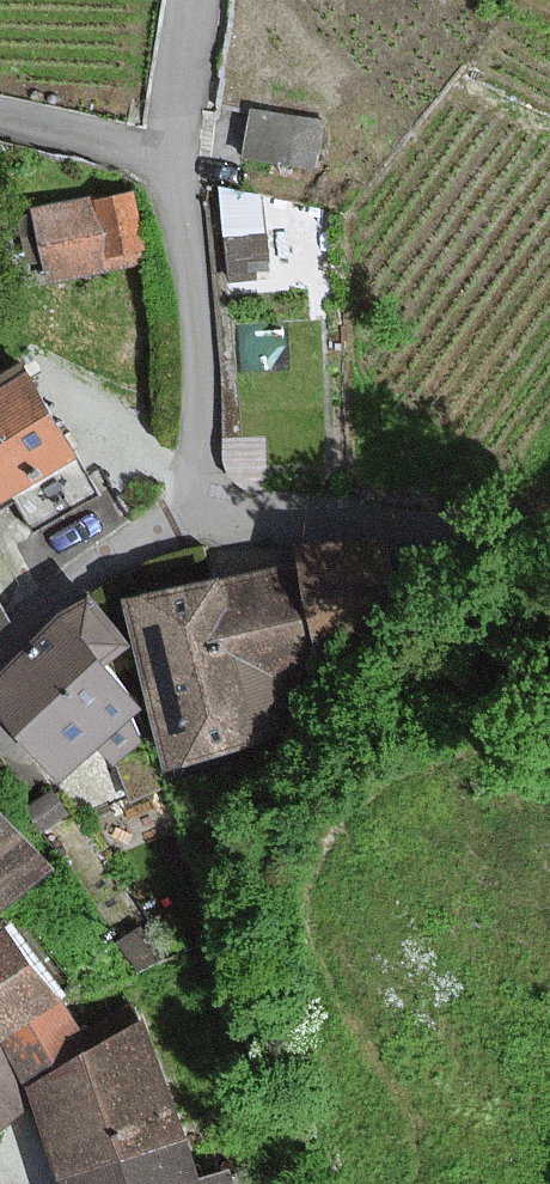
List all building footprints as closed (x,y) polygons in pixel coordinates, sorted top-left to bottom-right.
[(325,120),(258,110),(251,156),(318,166),(325,120)] [(42,209),(53,273),(149,258),(139,193),(42,209)] [(86,450),(40,374),(0,397),(0,502),(86,450)] [(320,671),(336,668),(314,559),(236,574),(269,735),(330,723),(320,671)] [(175,754),(269,735),(236,574),(143,593),(175,754)] [(17,605),(0,576),(0,624),(17,605)] [(0,683),(0,684),(33,725),(118,657),(141,639),(108,598),(80,607),(0,683)] [(155,704),(118,657),(33,725),(70,772),(115,737),(127,752),(152,732),(139,716),(155,704)] [(19,902),(62,868),(0,802),(0,883),(19,902)] [(9,911),(19,902),(0,883),(0,918),(9,911)] [(46,1083),(108,1034),(16,920),(9,911),(0,918),(0,1033),(47,1090),(46,1083)] [(49,1094),(76,1171),(195,1130),(156,1020),(108,1034),(46,1083),(47,1090),(49,1094)] [(47,1090),(0,1033),(0,1132),(49,1094),(47,1090)] [(195,1130),(76,1171),(81,1183),(245,1183),(239,1166),(211,1175),(195,1130)]
